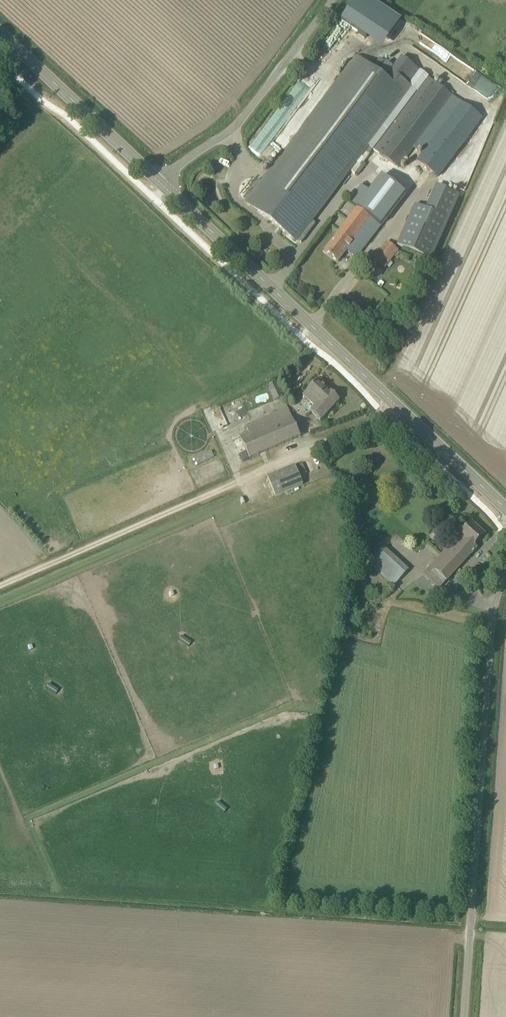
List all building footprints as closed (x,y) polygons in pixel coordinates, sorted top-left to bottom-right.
[(338,21),(380,48),(399,18),(370,0),(352,0),(338,21)] [(311,221),(354,164),(406,95),(422,73),(402,57),(385,79),(357,58),(305,126),(262,183),(257,180),(243,199),(248,202),(247,204),(295,241),(297,240),(301,243),(316,224),(311,221)] [(502,89),(464,64),(456,78),(493,102),(502,89)] [(310,68),(248,151),(263,162),(310,99),(302,93),(317,73),(310,68)] [(453,96),(427,77),(373,149),(398,168),(453,96)] [(461,103),(416,161),(438,178),(482,119),(461,103)] [(404,197),(380,179),(324,251),(338,262),(347,251),(356,258),(404,197)] [(414,203),(397,244),(432,258),(459,194),(436,184),(426,208),(414,203)] [(380,252),(374,259),(385,267),(390,260),(380,252)] [(314,408),(311,412),(321,421),(339,401),(318,380),(302,397),(314,408)] [(268,385),(274,400),(283,396),(277,381),(268,385)] [(301,437),(288,407),(245,427),(248,433),(233,440),(242,462),(250,459),(301,437)] [(226,411),(231,423),(240,419),(235,408),(226,411)] [(302,464),(267,478),(275,496),(303,485),(299,476),(306,473),(302,464)] [(471,522),(422,574),(439,590),(477,548),(475,546),(485,535),(471,522)] [(384,547),(369,564),(394,587),(409,570),(384,547)]
